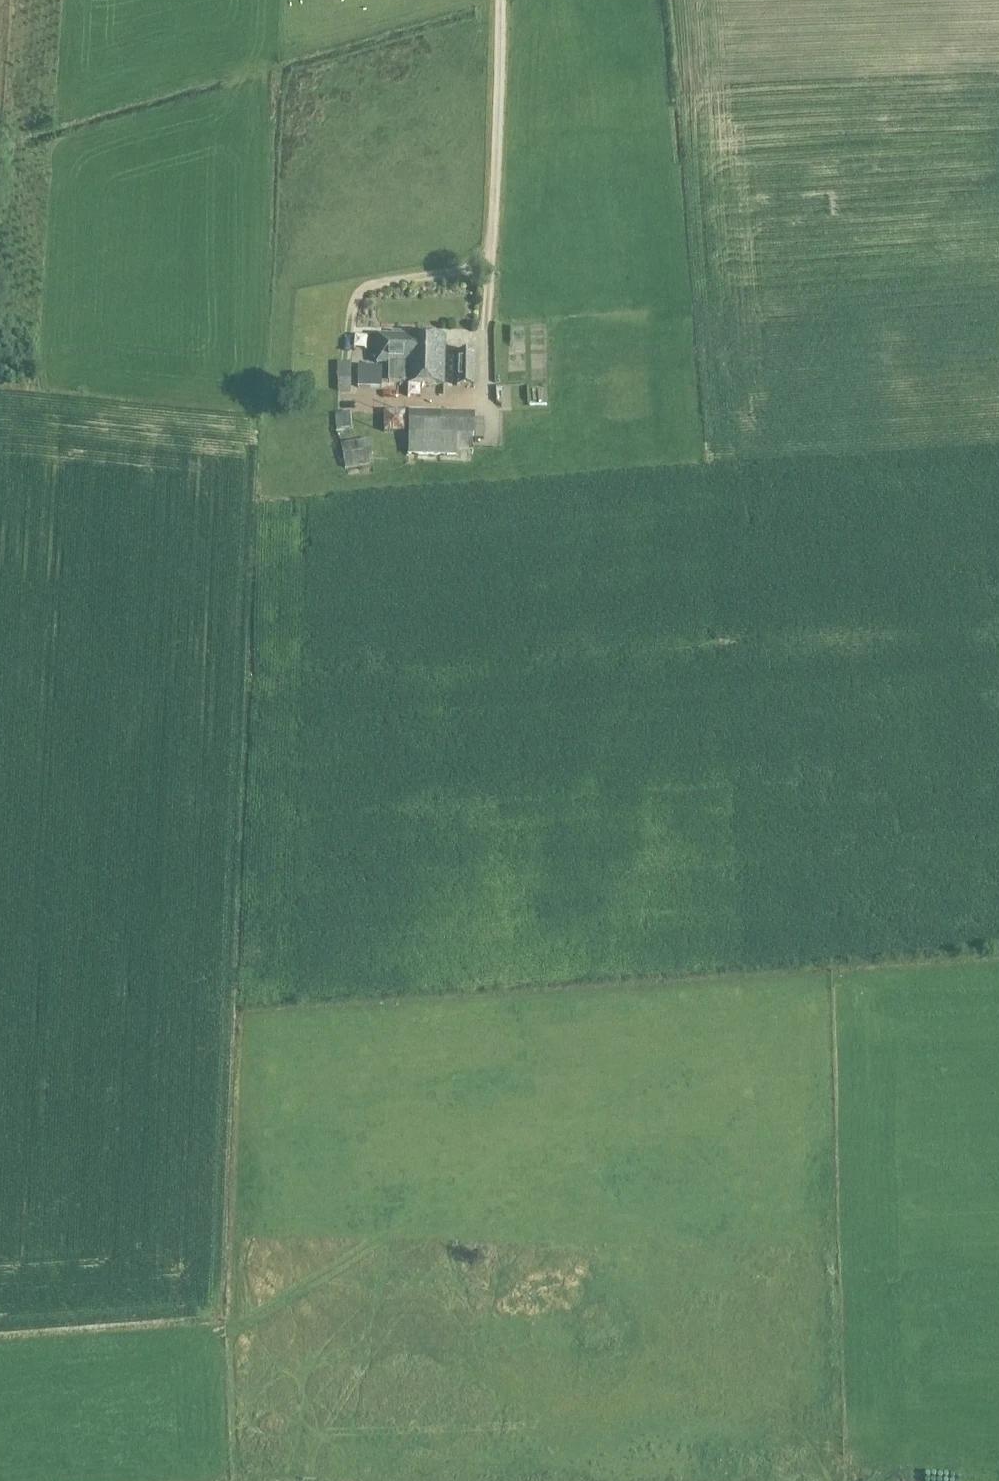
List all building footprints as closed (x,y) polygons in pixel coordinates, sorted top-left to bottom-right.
[(351,328),(349,343),(363,346),(365,331),(351,328)] [(379,336),(378,363),(390,363),(390,382),(408,382),(408,384),(444,385),(445,338),(379,336)] [(457,352),(457,354),(456,387),(476,387),(477,353),(457,352)] [(351,385),(352,364),(339,363),(338,384),(351,385)] [(382,367),(358,367),(358,388),(382,388),(382,367)] [(381,407),(382,426),(401,425),(400,406),(381,407)] [(475,435),(476,413),(410,411),(409,455),(458,457),(458,435),(475,435)] [(340,444),(345,470),(373,464),(369,439),(340,444)]
